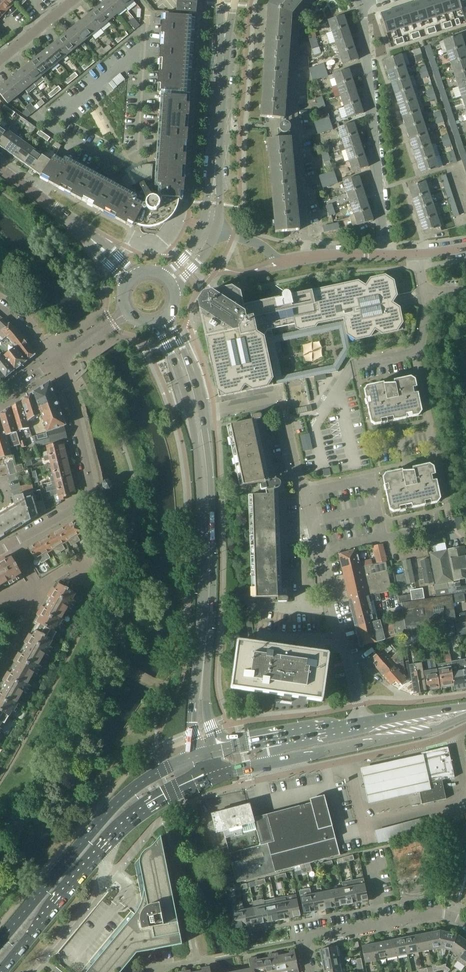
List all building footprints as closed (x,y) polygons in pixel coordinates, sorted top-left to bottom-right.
[(14,0),(0,0),(0,18),(15,2),(14,0)] [(106,1),(117,14),(125,7),(119,0),(107,0),(106,1)] [(176,12),(196,14),(197,0),(177,0),(176,12)] [(265,51),(260,117),(284,119),(285,107),(282,106),(288,21),(291,21),(291,18),(290,17),(303,0),(276,0),(273,3),(271,2),(268,5),(268,8),(268,12),(268,14),(267,14),(267,18),(268,18),(265,51)] [(422,0),(414,3),(420,22),(428,20),(422,0)] [(422,0),(428,20),(436,17),(431,0),(422,0)] [(436,17),(444,15),(439,0),(431,0),(436,17)] [(444,15),(452,12),(448,0),(439,0),(444,15)] [(452,12),(462,9),(459,0),(448,0),(452,12)] [(106,1),(98,7),(109,21),(117,14),(106,1)] [(414,3),(406,5),(412,25),(420,22),(414,3)] [(406,5),(398,8),(404,28),(412,25),(406,5)] [(98,7),(89,14),(100,28),(109,21),(98,7)] [(398,8),(390,11),(396,30),(404,28),(398,8)] [(390,11),(380,14),(382,19),(387,33),(396,30),(390,11)] [(89,14),(81,21),(92,35),(100,28),(89,14)] [(50,165),(43,175),(49,178),(51,179),(49,182),(49,183),(50,183),(54,185),(132,227),(134,224),(138,225),(142,226),(146,227),(149,227),(153,227),(157,226),(160,225),(164,223),(167,221),(170,219),(172,216),(174,213),(176,210),(178,207),(179,203),(179,199),(179,198),(180,198),(181,192),(183,192),(184,192),(184,191),(185,181),(185,180),(184,180),(181,180),(182,167),(185,167),(186,167),(186,166),(187,156),(187,155),(186,155),(183,155),(184,142),(187,142),(188,142),(188,141),(188,131),(188,130),(185,130),(186,117),(189,117),(189,116),(190,105),(189,105),(184,104),(185,97),(183,97),(183,94),(187,94),(192,17),(166,15),(166,22),(162,22),(161,34),(165,34),(164,47),(160,47),(160,59),(163,59),(162,72),(159,72),(158,84),(161,84),(161,92),(163,92),(162,95),(161,95),(158,128),(154,188),(159,188),(158,195),(162,197),(162,198),(162,200),(160,201),(157,198),(154,197),(153,193),(152,187),(153,164),(149,164),(145,164),(145,165),(141,166),(137,167),(130,171),(127,173),(124,176),(121,180),(119,183),(136,192),(135,195),(120,187),(68,159),(64,165),(59,162),(54,160),(56,157),(55,156),(52,161),(52,162),(51,163),(52,164),(50,166),(50,165)] [(344,15),(328,20),(332,32),(347,26),(346,23),(348,23),(346,19),(345,19),(344,15)] [(81,21),(73,28),(84,42),(92,35),(81,21)] [(135,30),(140,25),(137,21),(131,26),(135,30)] [(347,26),(332,32),(335,42),(351,37),(349,32),(350,31),(349,27),(348,27),(347,26)] [(73,28),(64,35),(75,49),(84,42),(73,28)] [(64,35),(56,42),(67,55),(75,49),(64,35)] [(461,35),(459,35),(443,40),(447,52),(465,46),(461,35)] [(310,39),(313,49),(319,47),(316,37),(310,39)] [(351,37),(335,42),(339,53),(355,48),(354,48),(355,47),(354,43),(353,43),(351,37)] [(64,58),(67,55),(56,42),(47,49),(58,62),(64,58)] [(447,52),(451,64),(465,59),(465,51),(465,46),(447,52)] [(355,48),(339,53),(343,65),(358,59),(357,56),(358,55),(357,51),(356,51),(355,48)] [(47,49),(39,56),(50,69),(58,62),(47,49)] [(384,59),(388,71),(405,66),(401,54),(384,59)] [(39,56),(31,62),(42,76),(50,69),(39,56)] [(90,67),(95,62),(92,58),(87,63),(90,67)] [(451,64),(455,75),(465,71),(465,59),(451,64)] [(22,69),(33,83),(37,87),(45,80),(41,76),(42,76),(31,62),(22,69)] [(312,74),(327,70),(325,64),(310,68),(312,74)] [(409,77),(405,66),(388,71),(391,83),(409,77)] [(14,76),(25,90),(28,94),(37,87),(33,83),(22,69),(14,76)] [(349,69),(333,74),(337,85),(353,80),(352,77),(353,77),(351,72),(350,73),(349,69)] [(313,80),(328,75),(327,70),(312,74),(313,80)] [(455,75),(458,86),(465,84),(465,71),(455,75)] [(73,80),(78,76),(75,72),(70,77),(73,80)] [(17,96),(25,90),(14,76),(6,83),(17,96)] [(412,88),(409,77),(391,83),(395,94),(412,88)] [(353,80),(337,85),(341,96),(356,91),(354,85),(355,85),(354,80),(353,81),(353,80)] [(17,96),(6,83),(0,87),(0,94),(8,103),(17,96)] [(416,100),(412,88),(395,94),(399,105),(416,100)] [(356,91),(341,96),(344,107),(360,102),(359,101),(361,101),(359,96),(358,97),(356,91)] [(420,111),(416,100),(399,105),(402,117),(420,111)] [(360,102),(344,107),(348,118),(363,113),(362,109),(363,109),(362,105),(361,105),(360,102)] [(31,114),(37,110),(31,103),(26,107),(27,109),(31,114)] [(27,109),(22,113),(28,117),(31,114),(27,109)] [(424,123),(420,111),(402,117),(406,128),(424,123)] [(314,122),(316,128),(331,123),(329,117),(314,122)] [(36,128),(27,121),(25,125),(29,128),(27,131),(31,134),(36,128)] [(357,130),(357,128),(356,126),(355,126),(354,122),(338,127),(342,138),(357,133),(356,131),(357,130)] [(267,140),(276,233),(299,230),(298,218),(296,218),(290,150),(292,150),(290,131),(291,131),(291,130),(291,129),(291,128),(291,127),(290,126),(289,124),(288,124),(287,123),(286,123),(285,123),(284,123),(283,124),(282,125),(281,125),(280,126),(280,127),(280,128),(279,129),(280,139),(267,140)] [(318,134),(333,129),(331,123),(316,128),(318,134)] [(410,140),(427,134),(424,123),(406,128),(410,140)] [(8,130),(11,126),(7,124),(7,125),(6,124),(4,127),(0,125),(0,141),(8,130)] [(8,130),(0,141),(0,146),(7,151),(17,136),(8,130)] [(357,133),(342,138),(345,149),(361,144),(359,139),(360,139),(358,134),(357,134),(357,133)] [(427,134),(410,140),(414,151),(431,145),(427,134)] [(7,151),(15,157),(25,143),(17,136),(7,151)] [(60,149),(62,145),(56,141),(53,145),(60,149)] [(15,157),(24,163),(34,149),(25,143),(15,157)] [(349,160),(364,155),(365,155),(364,150),(363,150),(361,144),(345,149),(349,160)] [(417,162),(435,157),(431,145),(414,151),(417,162)] [(24,163),(32,169),(42,155),(34,149),(24,163)] [(32,169),(41,176),(42,176),(52,162),(52,161),(42,155),(32,169)] [(364,155),(349,160),(353,172),(368,167),(367,163),(368,163),(367,158),(365,159),(364,155)] [(437,163),(435,157),(417,162),(421,174),(438,168),(437,163)] [(319,176),(321,182),(336,177),(334,171),(319,176)] [(346,192),(362,187),(361,184),(362,184),(361,180),(360,180),(358,176),(343,181),(346,192)] [(323,188),(338,183),(336,177),(321,182),(323,188)] [(412,198),(429,193),(425,181),(409,187),(412,198)] [(350,203),(366,198),(364,193),(365,192),(364,188),(362,188),(362,187),(346,192),(350,203)] [(433,204),(429,193),(412,198),(416,210),(433,204)] [(354,214),(369,209),(369,208),(370,208),(369,203),(367,204),(366,198),(350,203),(354,214)] [(437,216),(433,204),(416,210),(420,221),(437,216)] [(370,212),(369,209),(354,214),(357,226),(373,220),(372,217),(373,216),(372,212),(370,212)] [(453,218),(456,227),(465,225),(465,214),(460,216),(454,217),(453,218)] [(440,227),(437,216),(420,221),(424,233),(440,227)] [(339,229),(338,223),(322,226),(324,232),(339,229)] [(202,298),(199,302),(203,322),(217,385),(219,397),(221,396),(273,385),(274,385),(274,384),(265,344),(264,338),(270,342),(275,334),(269,330),(275,329),(275,328),(296,324),(297,328),(300,330),(314,327),(316,326),(317,323),(340,319),(344,318),(345,324),(348,334),(356,339),(370,336),(375,329),(382,333),(383,334),(397,331),(397,330),(402,323),(399,309),(399,308),(398,308),(391,303),(396,296),(396,295),(393,281),(392,281),(386,277),(385,276),(381,277),(371,279),(358,282),(290,297),(290,296),(289,294),(288,294),(287,293),(285,294),(284,294),(284,296),(284,297),(284,298),(249,305),(243,307),(240,293),(232,288),(204,294),(202,298)] [(8,336),(27,360),(35,354),(16,329),(3,318),(0,320),(0,328),(8,336)] [(11,367),(14,371),(27,360),(8,336),(0,328),(0,336),(3,340),(0,342),(0,353),(11,367)] [(14,371),(11,367),(0,353),(0,370),(6,377),(14,371)] [(421,412),(417,394),(414,378),(394,382),(395,385),(388,385),(387,390),(385,390),(384,384),(364,388),(371,422),(375,425),(419,416),(421,412)] [(49,383),(34,392),(41,414),(48,432),(66,426),(58,404),(50,382),(49,383)] [(27,422),(41,414),(34,392),(22,401),(27,422)] [(22,401),(10,408),(14,421),(17,431),(29,428),(27,422),(22,401)] [(0,415),(7,437),(10,448),(12,447),(13,450),(16,449),(12,434),(18,432),(17,431),(14,421),(10,408),(0,415)] [(252,420),(230,425),(243,484),(243,486),(269,480),(265,480),(263,471),(263,470),(261,461),(261,460),(259,451),(259,450),(257,441),(257,440),(255,431),(254,430),(252,421),(260,419),(261,419),(261,418),(262,418),(262,417),(262,416),(261,415),(261,414),(260,414),(259,414),(251,416),(251,417),(252,420)] [(36,447),(51,443),(48,433),(33,437),(36,447)] [(303,451),(312,449),(313,449),(309,433),(300,435),(303,451)] [(7,437),(0,439),(0,459),(12,455),(10,448),(7,437)] [(47,447),(48,451),(43,452),(44,456),(48,455),(65,451),(63,443),(47,447)] [(65,451),(48,455),(44,456),(45,461),(50,460),(51,464),(53,464),(67,460),(65,451)] [(51,469),(52,473),(69,468),(67,460),(53,464),(51,464),(52,468),(51,469)] [(402,471),(387,474),(383,475),(390,509),(394,512),(437,503),(440,499),(432,464),(413,469),(413,472),(406,473),(406,476),(404,477),(402,471)] [(72,477),(69,468),(52,473),(50,473),(52,482),(72,477)] [(47,492),(49,491),(74,485),(72,477),(52,482),(45,483),(47,492)] [(103,490),(105,491),(107,492),(109,492),(111,491),(113,489),(113,487),(113,485),(113,483),(111,482),(109,481),(107,481),(105,481),(104,483),(102,485),(102,487),(103,490)] [(266,494),(252,495),(256,598),(278,597),(278,602),(286,601),(287,601),(288,601),(288,600),(288,599),(288,598),(288,597),(287,597),(287,596),(286,596),(278,597),(278,586),(278,577),(277,576),(277,566),(277,556),(277,555),(276,546),(276,545),(276,536),(276,535),(276,526),(276,525),(275,515),(275,505),(275,504),(275,495),(278,495),(278,494),(278,487),(279,486),(279,485),(279,484),(278,484),(278,483),(277,482),(276,482),(270,484),(260,486),(261,491),(265,490),(266,494)] [(21,486),(23,494),(34,491),(32,483),(21,486)] [(76,494),(74,485),(49,491),(51,497),(57,494),(58,494),(60,498),(61,498),(61,500),(67,499),(67,497),(76,494)] [(5,536),(12,532),(16,529),(17,529),(23,525),(31,521),(47,511),(40,490),(33,492),(34,495),(25,498),(23,494),(12,497),(14,503),(11,504),(9,505),(10,506),(11,508),(5,512),(0,515),(0,539),(5,536)] [(457,530),(463,529),(465,528),(464,525),(462,516),(461,516),(454,518),(457,530)] [(65,525),(76,543),(80,540),(77,535),(80,533),(73,521),(68,524),(67,523),(65,525)] [(63,527),(59,530),(65,542),(68,540),(71,546),(76,543),(65,525),(63,526),(63,527)] [(51,533),(61,552),(66,549),(62,544),(65,542),(59,530),(53,533),(53,532),(51,533)] [(48,536),(44,539),(50,551),(53,549),(57,555),(61,552),(51,533),(48,535),(48,536)] [(38,541),(35,542),(46,560),(51,558),(47,552),(50,551),(44,539),(38,542),(38,541)] [(41,563),(46,560),(35,542),(33,544),(33,545),(28,548),(27,547),(26,547),(34,560),(38,558),(41,563)] [(373,546),(377,563),(386,561),(387,561),(383,544),(373,546)] [(452,550),(455,570),(457,580),(463,579),(465,579),(465,547),(452,550)] [(92,550),(87,553),(90,558),(95,555),(92,550)] [(339,554),(343,567),(360,563),(357,550),(339,554)] [(437,586),(446,584),(455,582),(454,573),(450,551),(431,554),(435,575),(436,578),(437,586)] [(22,574),(12,557),(0,564),(0,586),(22,574)] [(392,590),(386,561),(377,563),(371,565),(361,567),(360,563),(343,567),(351,600),(372,595),(378,594),(392,590)] [(399,589),(411,587),(418,586),(416,575),(413,561),(403,563),(404,574),(396,577),(399,589)] [(418,576),(420,583),(423,585),(423,586),(435,584),(430,561),(421,562),(423,574),(418,576)] [(462,593),(462,592),(460,582),(454,583),(447,584),(448,588),(446,588),(436,589),(436,596),(437,598),(453,595),(460,594),(460,593),(462,593)] [(76,594),(59,584),(38,622),(35,620),(30,628),(36,631),(0,694),(0,726),(2,722),(5,724),(57,632),(55,631),(76,594)] [(425,598),(423,588),(417,589),(410,590),(412,600),(418,599),(425,598)] [(351,600),(355,619),(375,614),(375,615),(377,614),(373,601),(380,599),(378,594),(372,595),(351,600)] [(453,595),(454,603),(465,601),(463,594),(453,595)] [(417,626),(429,624),(430,632),(440,630),(439,622),(457,620),(454,603),(453,595),(437,598),(402,603),(404,615),(406,629),(410,628),(417,627),(417,626)] [(355,619),(357,626),(376,622),(377,622),(375,615),(375,614),(355,619)] [(391,637),(396,635),(403,633),(403,629),(406,629),(404,615),(394,617),(395,621),(377,626),(376,622),(357,626),(357,628),(361,646),(375,642),(385,639),(391,637)] [(448,634),(455,633),(453,622),(446,623),(448,634)] [(417,627),(410,628),(412,636),(413,644),(420,642),(420,647),(425,646),(424,640),(419,640),(417,627)] [(413,644),(412,636),(410,628),(406,629),(403,629),(403,633),(404,636),(404,637),(405,646),(413,645),(413,644)] [(235,654),(231,689),(277,695),(276,700),(277,700),(277,695),(284,696),(284,701),(291,702),(292,697),(307,700),(323,702),(330,653),(294,648),(263,644),(253,643),(240,641),(237,641),(235,654)] [(387,654),(392,649),(394,652),(396,650),(390,643),(389,644),(382,650),(370,660),(378,669),(391,658),(387,654)] [(401,649),(391,658),(378,669),(391,684),(395,680),(398,684),(400,682),(402,685),(408,680),(410,678),(405,673),(401,649)] [(442,686),(454,684),(452,672),(451,667),(452,663),(451,661),(450,654),(445,655),(446,668),(439,669),(442,686)] [(410,673),(411,673),(414,693),(419,693),(418,686),(420,679),(419,671),(417,672),(415,664),(417,664),(416,663),(417,663),(416,657),(414,658),(415,664),(409,665),(410,673)] [(439,687),(436,670),(434,658),(429,659),(431,670),(425,671),(428,689),(439,687)] [(455,689),(465,687),(461,660),(456,660),(458,671),(452,672),(454,684),(455,689)] [(422,662),(417,663),(416,663),(417,664),(415,664),(417,672),(419,671),(420,679),(418,686),(419,693),(426,691),(423,671),(422,662)] [(447,799),(444,788),(443,779),(455,776),(449,747),(422,753),(430,790),(420,792),(422,804),(447,799)] [(430,790),(422,753),(360,766),(368,803),(420,792),(430,790)] [(224,831),(228,847),(214,850),(216,859),(226,865),(231,863),(237,883),(305,864),(310,863),(340,855),(327,805),(324,795),(310,799),(311,804),(254,819),(250,804),(212,814),(217,833),(224,831)] [(402,824),(393,826),(397,839),(406,837),(402,824)] [(137,953),(182,944),(161,836),(153,845),(150,847),(147,849),(144,851),(142,854),(140,857),(139,860),(139,863),(144,886),(144,889),(143,894),(142,899),(142,901),(140,904),(138,908),(136,912),(133,916),(130,920),(94,963),(86,971),(121,971),(137,953)] [(368,900),(364,878),(353,880),(357,902),(368,900)] [(342,882),(343,888),(347,904),(357,902),(353,880),(342,882)] [(304,913),(314,911),(311,894),(310,888),(299,891),(304,913)] [(333,890),(336,906),(347,904),(343,888),(333,890)] [(333,890),(322,892),(325,909),(336,906),(333,890)] [(314,911),(325,909),(322,892),(311,894),(314,911)] [(285,896),(289,918),(300,916),(296,894),(294,895),(292,895),(290,895),(288,895),(287,896),(286,896),(285,896)] [(279,920),(289,918),(285,896),(275,898),(279,920)] [(263,899),(268,922),(279,920),(275,898),(274,898),(275,899),(264,901),(264,899),(263,899)] [(257,924),(268,922),(263,899),(253,902),(254,908),(257,924)] [(232,906),(236,928),(247,926),(244,910),(242,901),(238,901),(239,904),(232,906)] [(254,908),(244,910),(247,926),(257,924),(254,908)] [(425,933),(428,950),(440,948),(443,931),(440,930),(425,933)] [(454,934),(443,931),(440,948),(439,955),(443,956),(445,949),(450,950),(454,934)] [(418,952),(428,950),(425,933),(415,935),(418,952)] [(459,956),(465,947),(465,941),(457,934),(454,934),(450,950),(459,956)] [(404,938),(407,954),(418,952),(415,935),(404,938)] [(397,956),(407,954),(404,938),(394,939),(397,956)] [(394,939),(384,942),(387,958),(397,956),(394,939)] [(373,944),(376,960),(387,958),(384,942),(373,944)] [(365,962),(376,960),(373,944),(362,946),(365,962)] [(322,960),(338,957),(339,957),(343,956),(342,950),(343,950),(342,945),(320,949),(322,960)] [(459,956),(456,960),(465,967),(465,965),(465,947),(459,956)] [(295,950),(289,951),(290,953),(284,955),(287,970),(288,971),(299,971),(295,950)] [(287,970),(284,955),(279,956),(278,953),(273,954),(277,971),(279,971),(287,970)] [(273,954),(268,955),(269,958),(263,959),(266,971),(277,971),(273,954)] [(344,956),(343,956),(339,957),(338,957),(322,960),(324,971),(341,968),(346,967),(344,956)] [(263,959),(257,960),(257,957),(252,958),(254,971),(266,971),(263,959)] [(252,958),(249,959),(250,966),(217,971),(254,971),(252,958)] [(442,970),(441,965),(436,966),(436,963),(432,964),(433,971),(442,970)]
